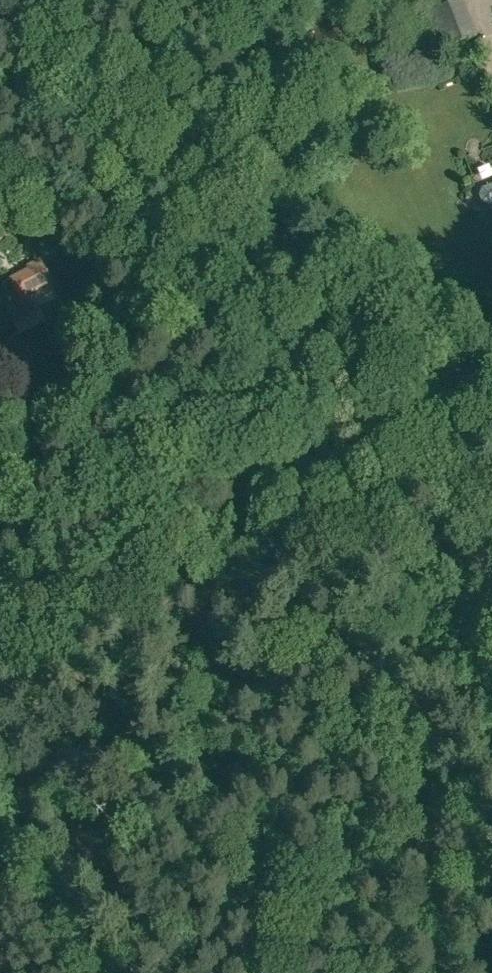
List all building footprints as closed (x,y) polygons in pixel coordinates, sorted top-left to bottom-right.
[(445,47),(478,34),(465,0),(451,0),(430,8),(445,47)] [(490,205),(491,205),(491,184),(482,188),(480,196),(483,203),(490,205)] [(25,267),(26,272),(3,283),(19,316),(35,309),(27,293),(51,283),(41,260),(25,267)] [(28,320),(41,355),(57,349),(45,314),(28,320)]
